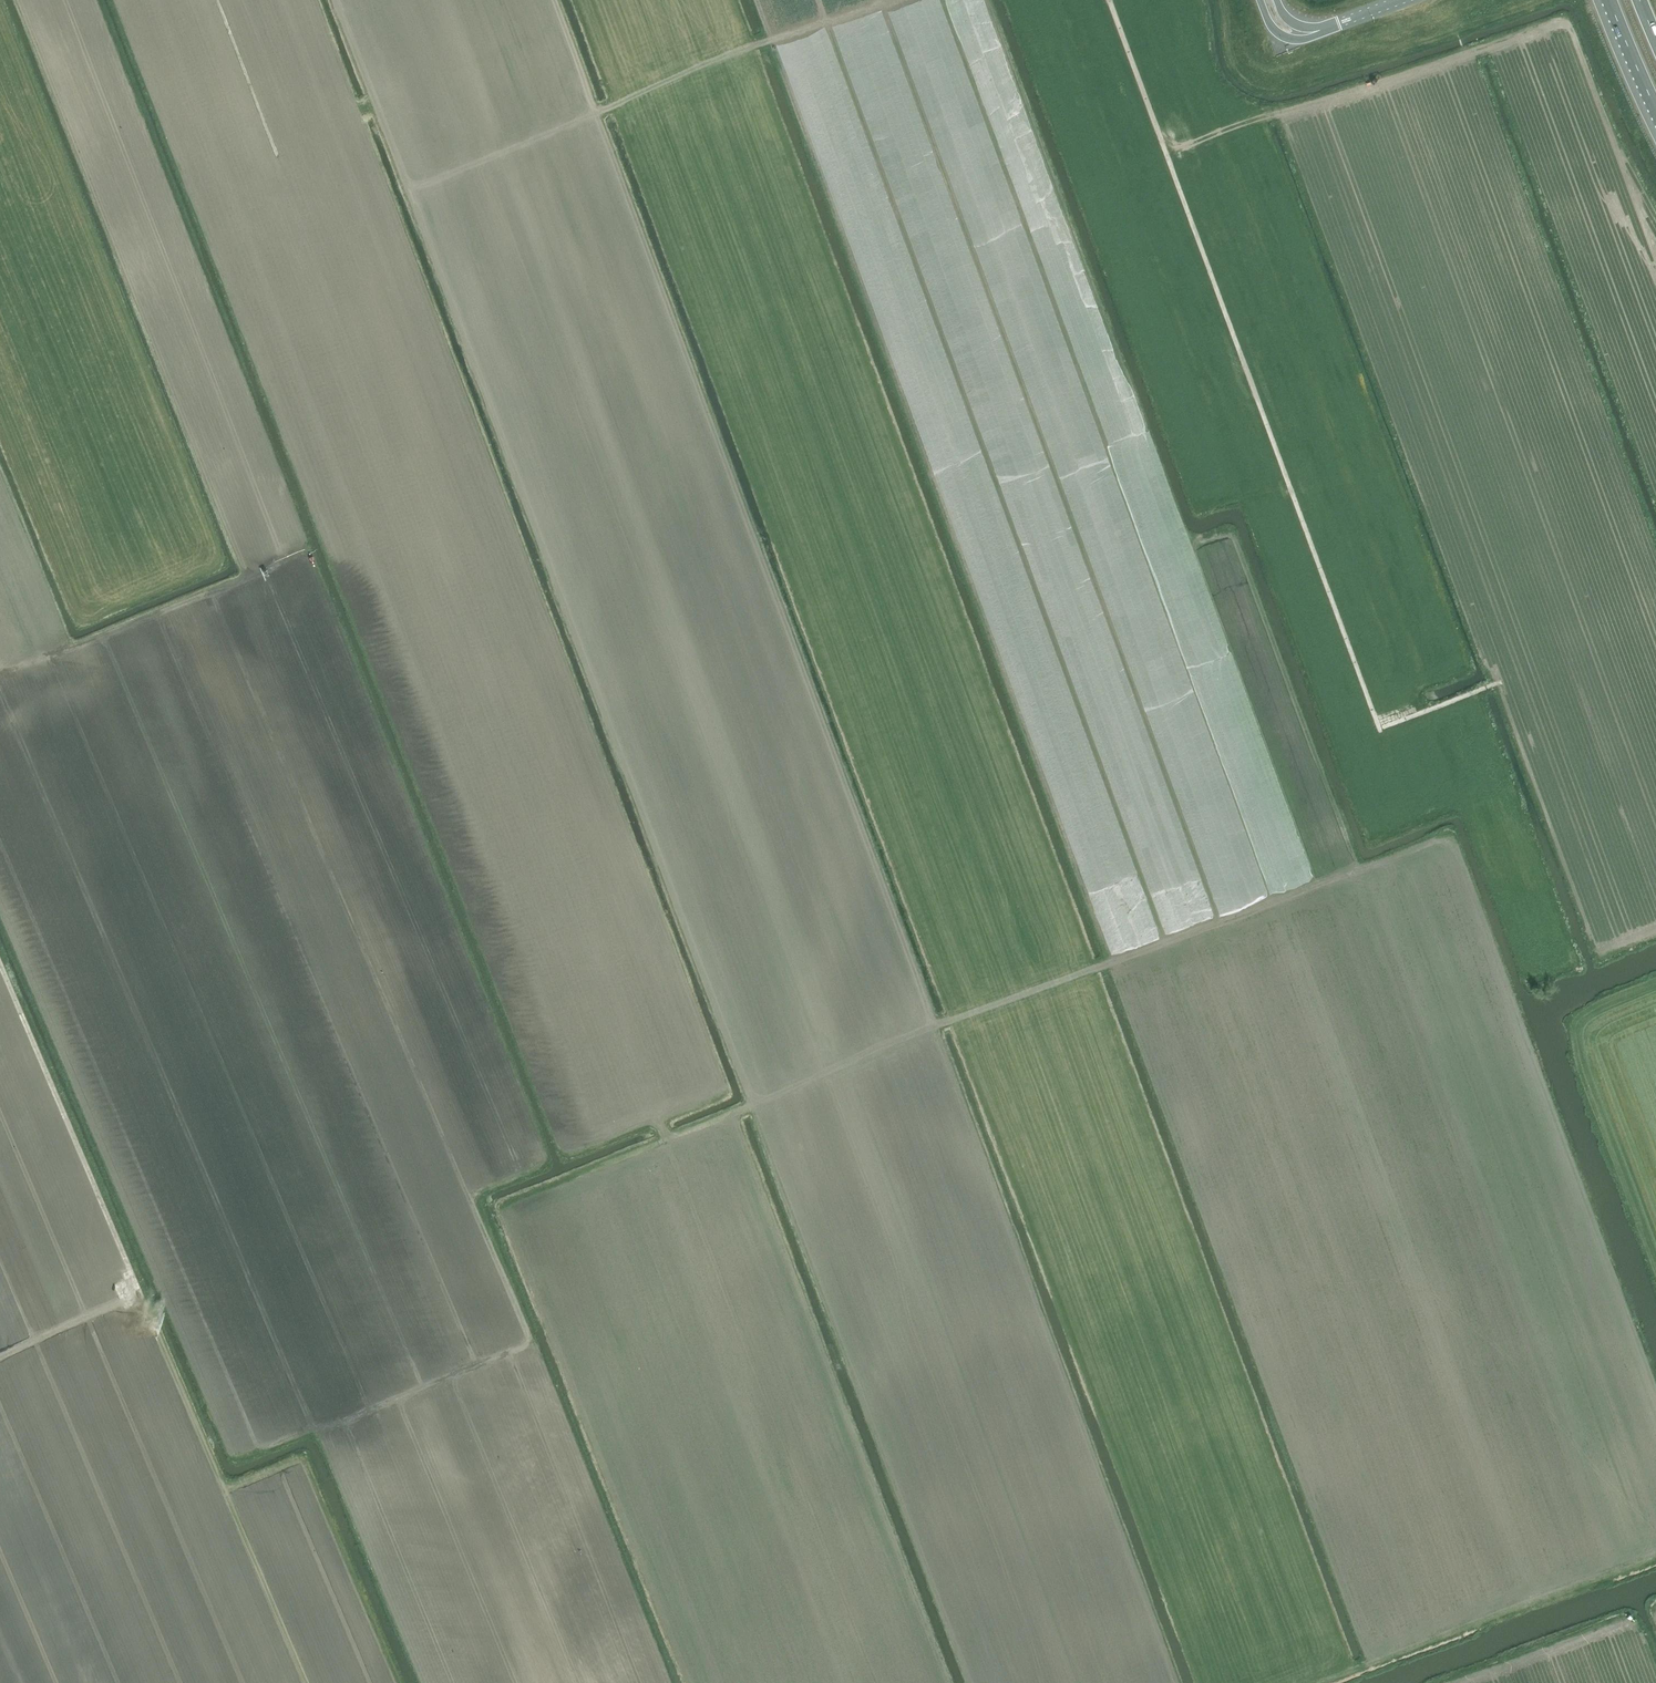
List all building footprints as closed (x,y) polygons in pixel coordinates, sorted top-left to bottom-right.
[(181,605),(197,600),(195,596),(180,601),(181,605)] [(141,1294),(136,1295),(140,1309),(145,1308),(141,1294)]
